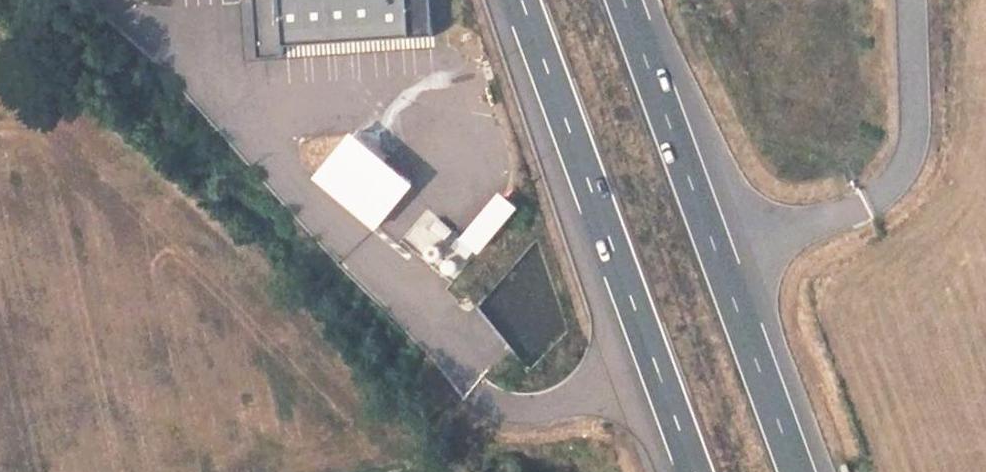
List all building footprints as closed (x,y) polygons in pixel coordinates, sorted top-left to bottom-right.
[(432,0),(254,0),(258,57),(279,56),(282,55),(284,52),(284,46),(435,37),(432,0)] [(354,136),(320,177),(379,227),(414,186),(354,136)] [(516,207),(504,197),(468,240),(480,250),(516,207)]
